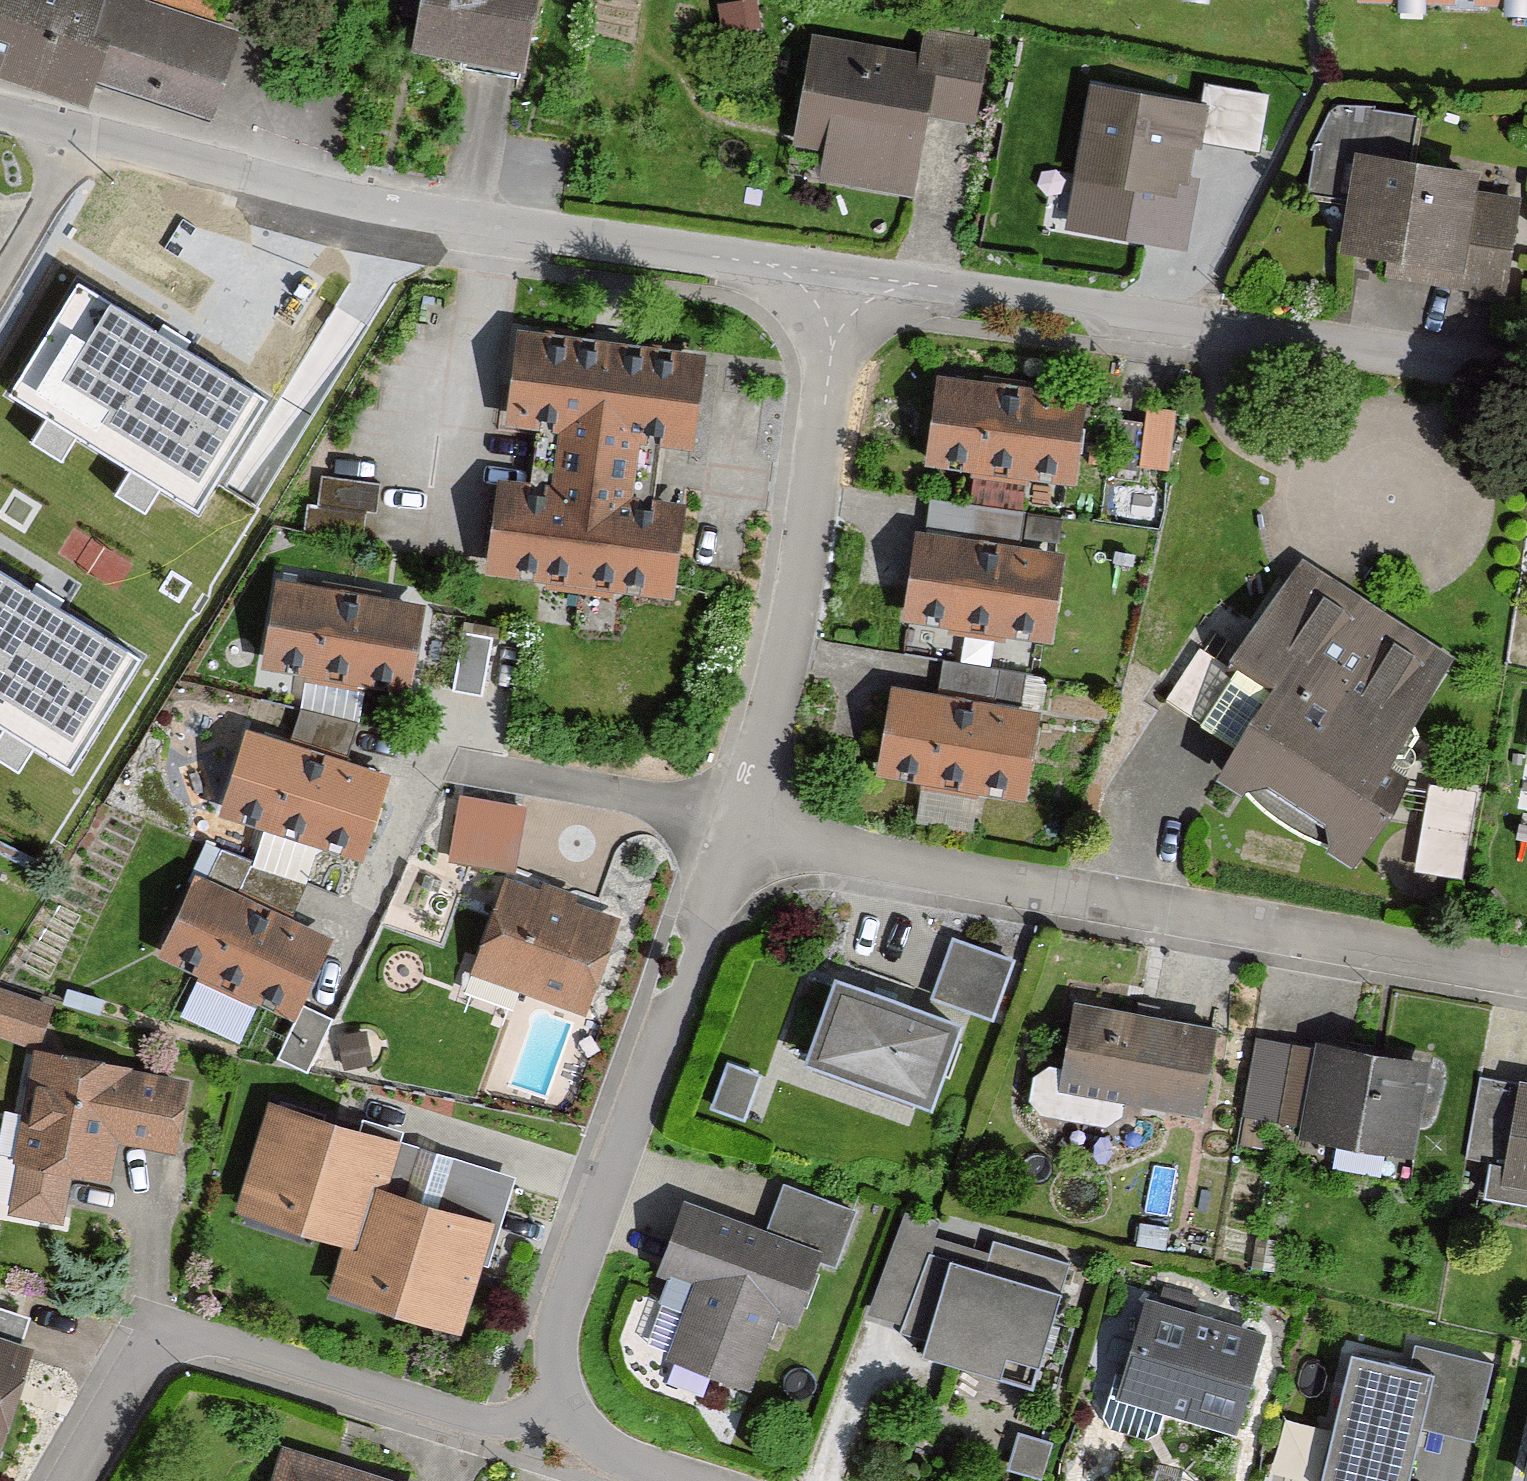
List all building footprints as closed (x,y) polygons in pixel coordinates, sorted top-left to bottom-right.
[(238,40),(124,0),(0,0),(0,75),(88,104),(97,83),(211,122),(238,40)] [(219,23),(226,0),(147,0),(219,23)] [(523,73),(537,0),(417,0),(407,50),(523,73)] [(1526,12),(1526,0),(1354,0),(1354,8),(1526,12)] [(816,183),(934,205),(952,114),(925,110),(929,75),(808,52),(789,152),(820,158),(816,183)] [(977,118),(985,59),(933,52),(929,75),(925,110),(952,114),(977,118)] [(1209,112),(1096,91),(1073,217),(1184,238),(1200,152),(1261,163),(1272,104),(1212,92),(1209,112)] [(1411,165),(1414,114),(1333,105),(1323,193),(1354,201),(1353,262),(1503,287),(1517,202),(1464,196),(1466,173),(1411,165)] [(277,399),(83,282),(15,395),(209,512),(277,399)] [(690,461),(701,362),(504,340),(493,434),(552,441),(544,505),(485,498),(475,585),(672,607),(684,509),(634,504),(640,455),(690,461)] [(919,476),(1072,494),(1084,393),(931,375),(919,476)] [(1168,459),(1177,403),(1152,399),(1143,456),(1168,459)] [(894,628),(1049,650),(1063,552),(909,530),(894,628)] [(1205,777),(1352,874),(1419,773),(1397,759),(1468,654),(1309,549),(1231,665),(1264,687),(1205,777)] [(406,708),(426,599),(269,572),(250,681),(406,708)] [(0,573),(0,727),(74,773),(143,663),(0,573)] [(866,779),(1020,806),(1037,713),(882,686),(866,779)] [(361,873),(391,773),(242,729),(213,829),(361,873)] [(514,869),(531,798),(465,782),(448,854),(514,869)] [(1466,803),(1422,798),(1414,874),(1458,878),(1466,803)] [(151,959),(288,1027),(331,943),(194,875),(151,959)] [(517,998),(589,1023),(623,928),(488,880),(441,1012),(504,1034),(517,998)] [(1013,962),(953,940),(931,1002),(991,1024),(1013,962)] [(36,1041),(51,997),(0,981),(0,1030),(36,1041)] [(791,1063),(912,1104),(940,1023),(819,981),(791,1063)] [(1206,1128),(1221,1023),(1066,1002),(1051,1107),(1206,1128)] [(1408,1165),(1422,1065),(1303,1047),(1288,1148),(1408,1165)] [(21,1060),(0,1211),(0,1218),(54,1225),(61,1178),(103,1184),(108,1149),(164,1157),(175,1081),(21,1060)] [(1519,1081),(1498,1200),(1526,1205),(1526,1082),(1519,1081)] [(346,1256),(368,1188),(382,1145),(267,1108),(231,1220),(346,1256)] [(856,1211),(783,1185),(765,1236),(821,1256),(819,1262),(836,1268),(856,1211)] [(492,1222),(368,1188),(346,1256),(337,1301),(461,1335),(492,1222)] [(745,1392),(770,1319),(796,1328),(819,1262),(821,1256),(765,1236),(674,1206),(650,1277),(686,1289),(660,1363),(745,1392)] [(905,1350),(1020,1384),(1049,1288),(934,1254),(905,1350)] [(1231,1437),(1257,1341),(1131,1306),(1104,1402),(1231,1437)] [(27,1345),(0,1337),(0,1450),(27,1345)] [(1336,1361),(1309,1480),(1406,1480),(1428,1382),(1336,1361)] [(1524,1397),(1509,1480),(1526,1480),(1526,1398),(1524,1397)] [(275,1450),(266,1480),(382,1480),(275,1450)]
